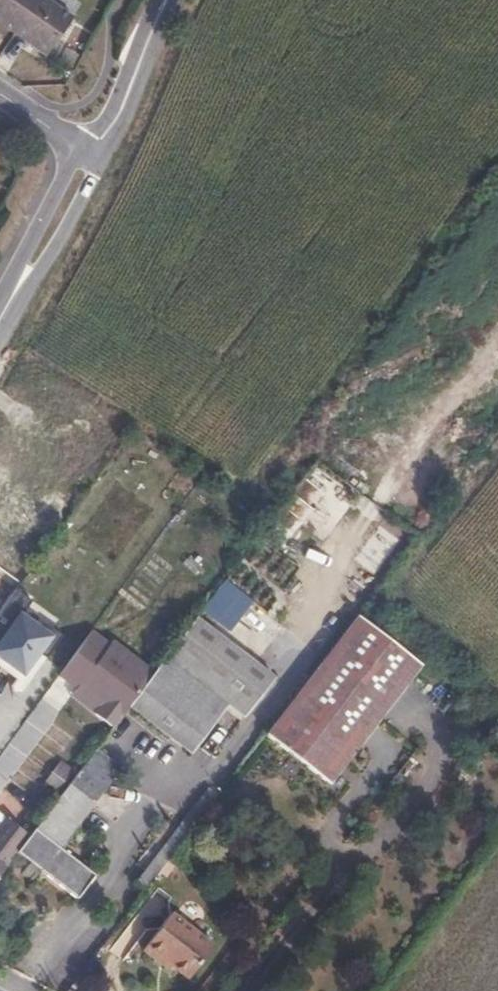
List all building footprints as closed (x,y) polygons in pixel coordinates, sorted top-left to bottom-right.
[(16,33),(38,0),(0,0),(0,21),(16,33)] [(16,33),(47,55),(73,17),(49,0),(38,0),(16,33)] [(21,679),(51,638),(18,613),(0,637),(0,663),(21,679)] [(259,741),(351,621),(345,617),(253,736),(259,741)] [(115,704),(125,712),(190,627),(181,620),(145,665),(115,704)] [(351,621),(259,741),(316,782),(408,663),(351,621)] [(115,704),(145,665),(95,627),(53,684),(102,721),(115,704)] [(165,741),(231,657),(190,627),(125,712),(165,741)] [(231,657),(165,741),(176,750),(211,705),(232,719),(262,680),(231,657)] [(12,860),(90,757),(82,751),(17,837),(4,854),(12,860)] [(105,768),(90,757),(12,860),(50,889),(70,863),(46,845),(105,768)] [(4,854),(17,837),(0,825),(0,860),(4,854)] [(70,863),(50,889),(64,899),(83,873),(70,863)] [(201,944),(159,912),(131,951),(156,970),(158,966),(175,978),(201,944)]
